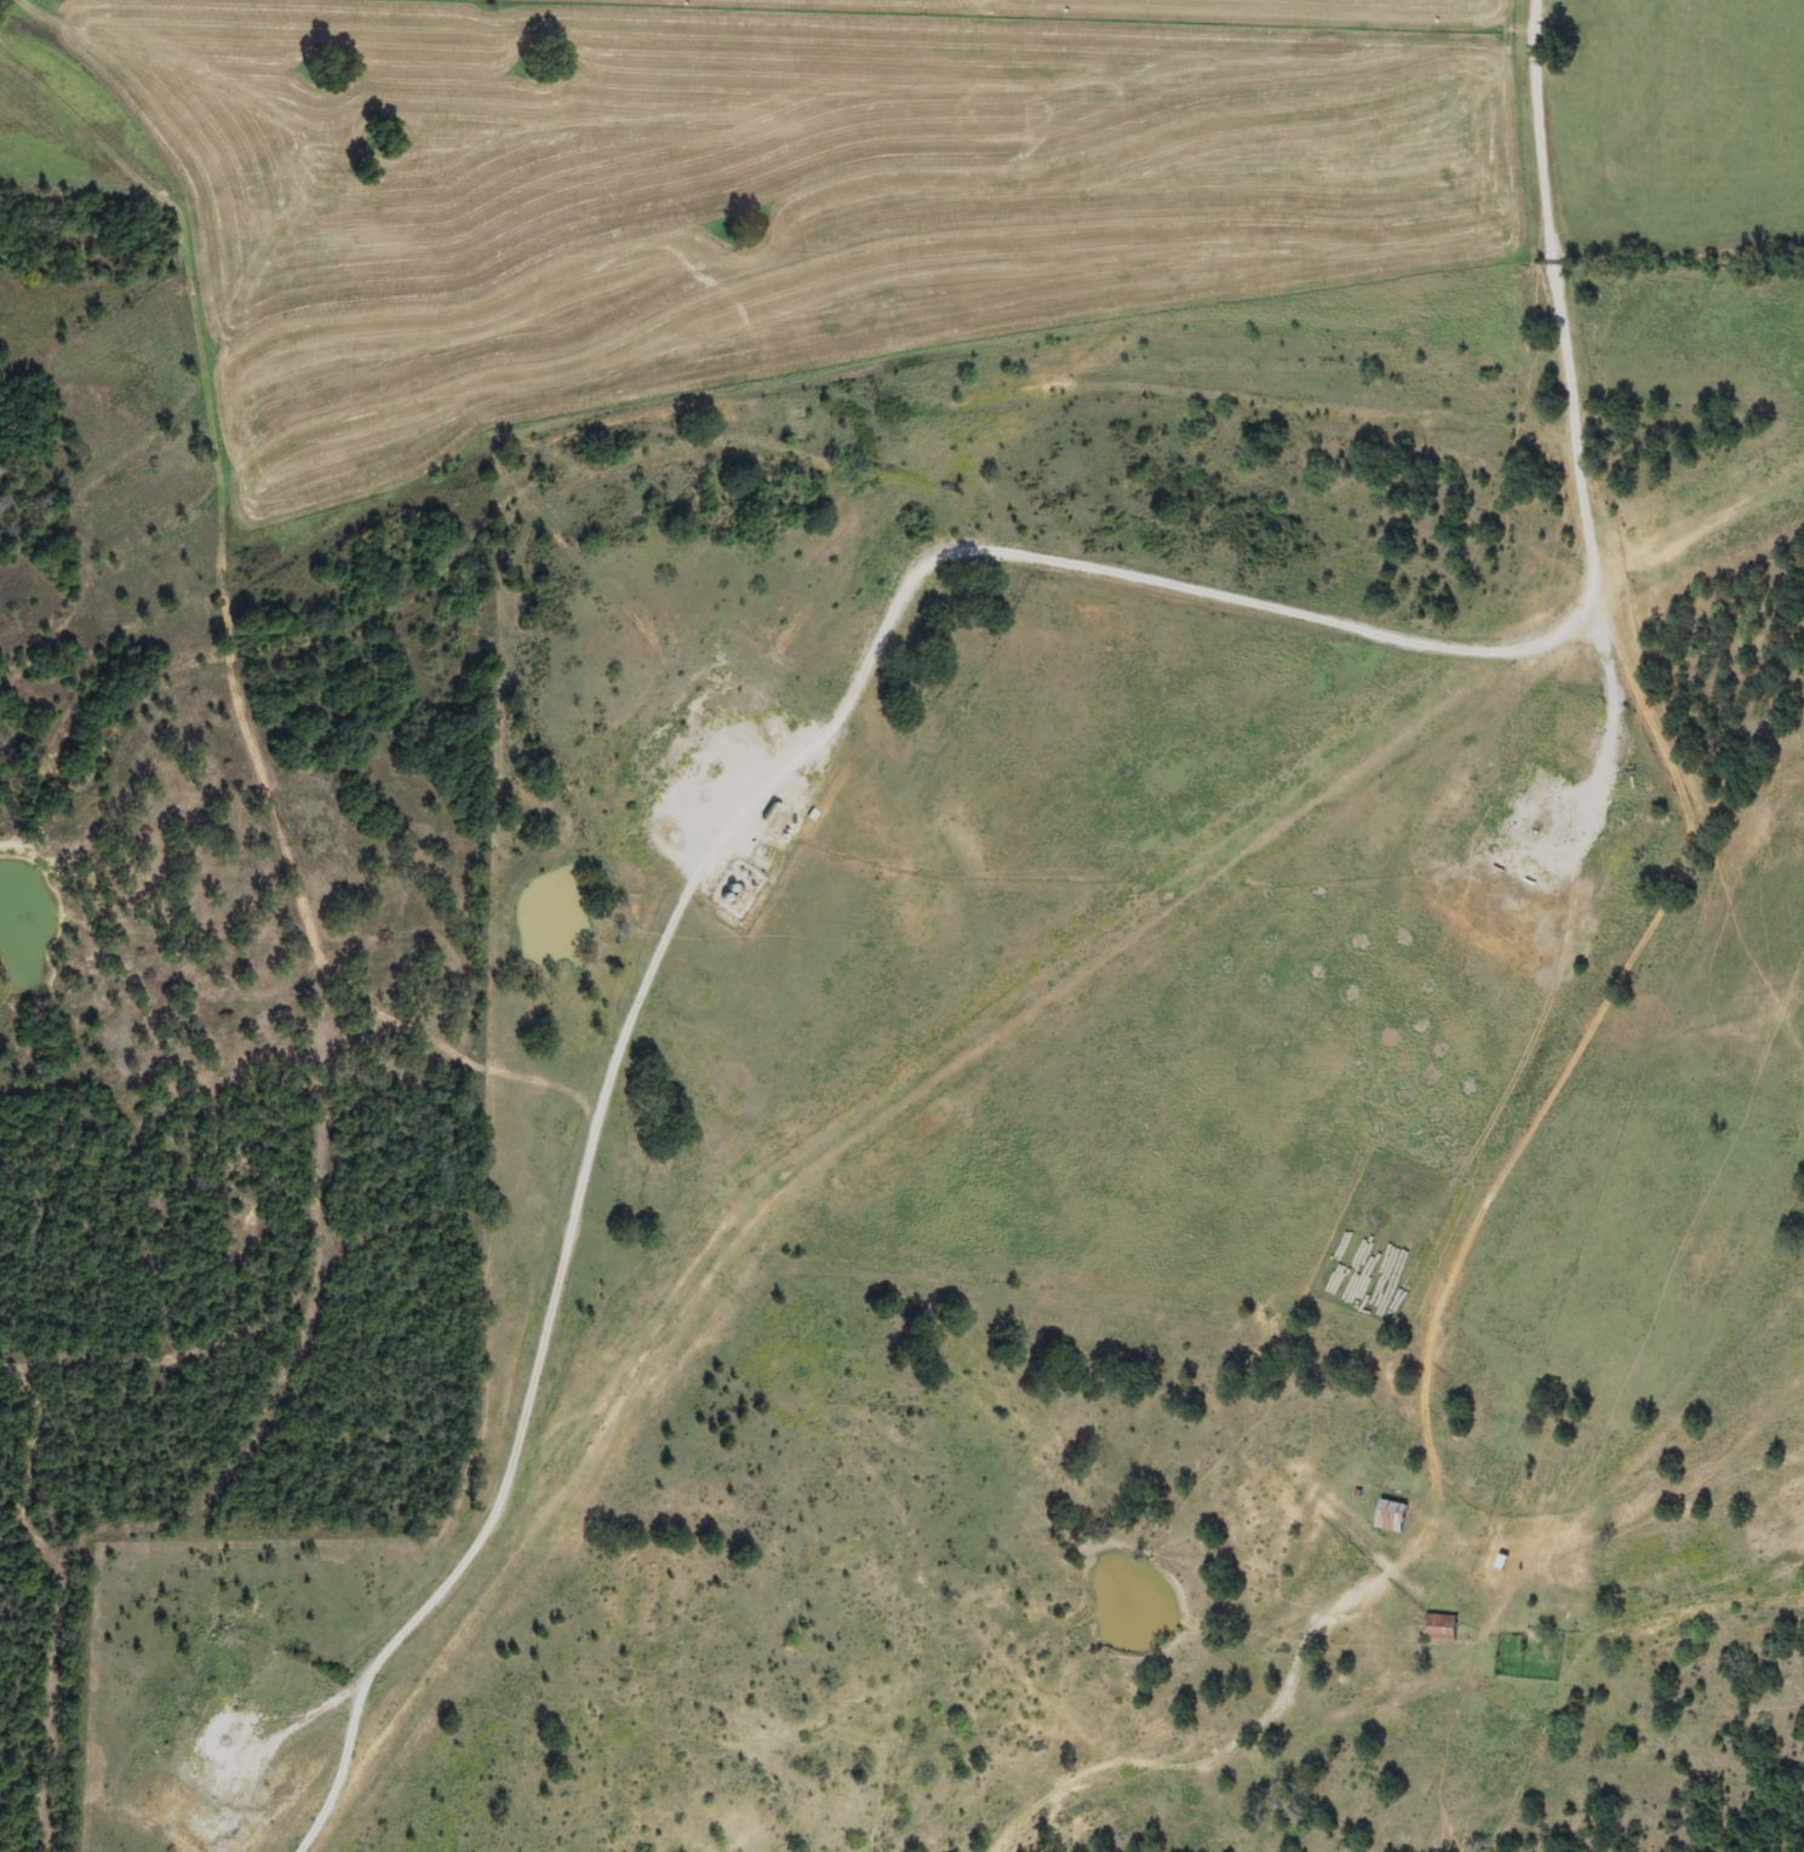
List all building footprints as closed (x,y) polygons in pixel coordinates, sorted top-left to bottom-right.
[(1376,1526),(1385,1497),(1411,1506),(1403,1535),(1376,1526)] [(1460,1641),(1427,1640),(1428,1612),(1461,1615),(1460,1641)]
